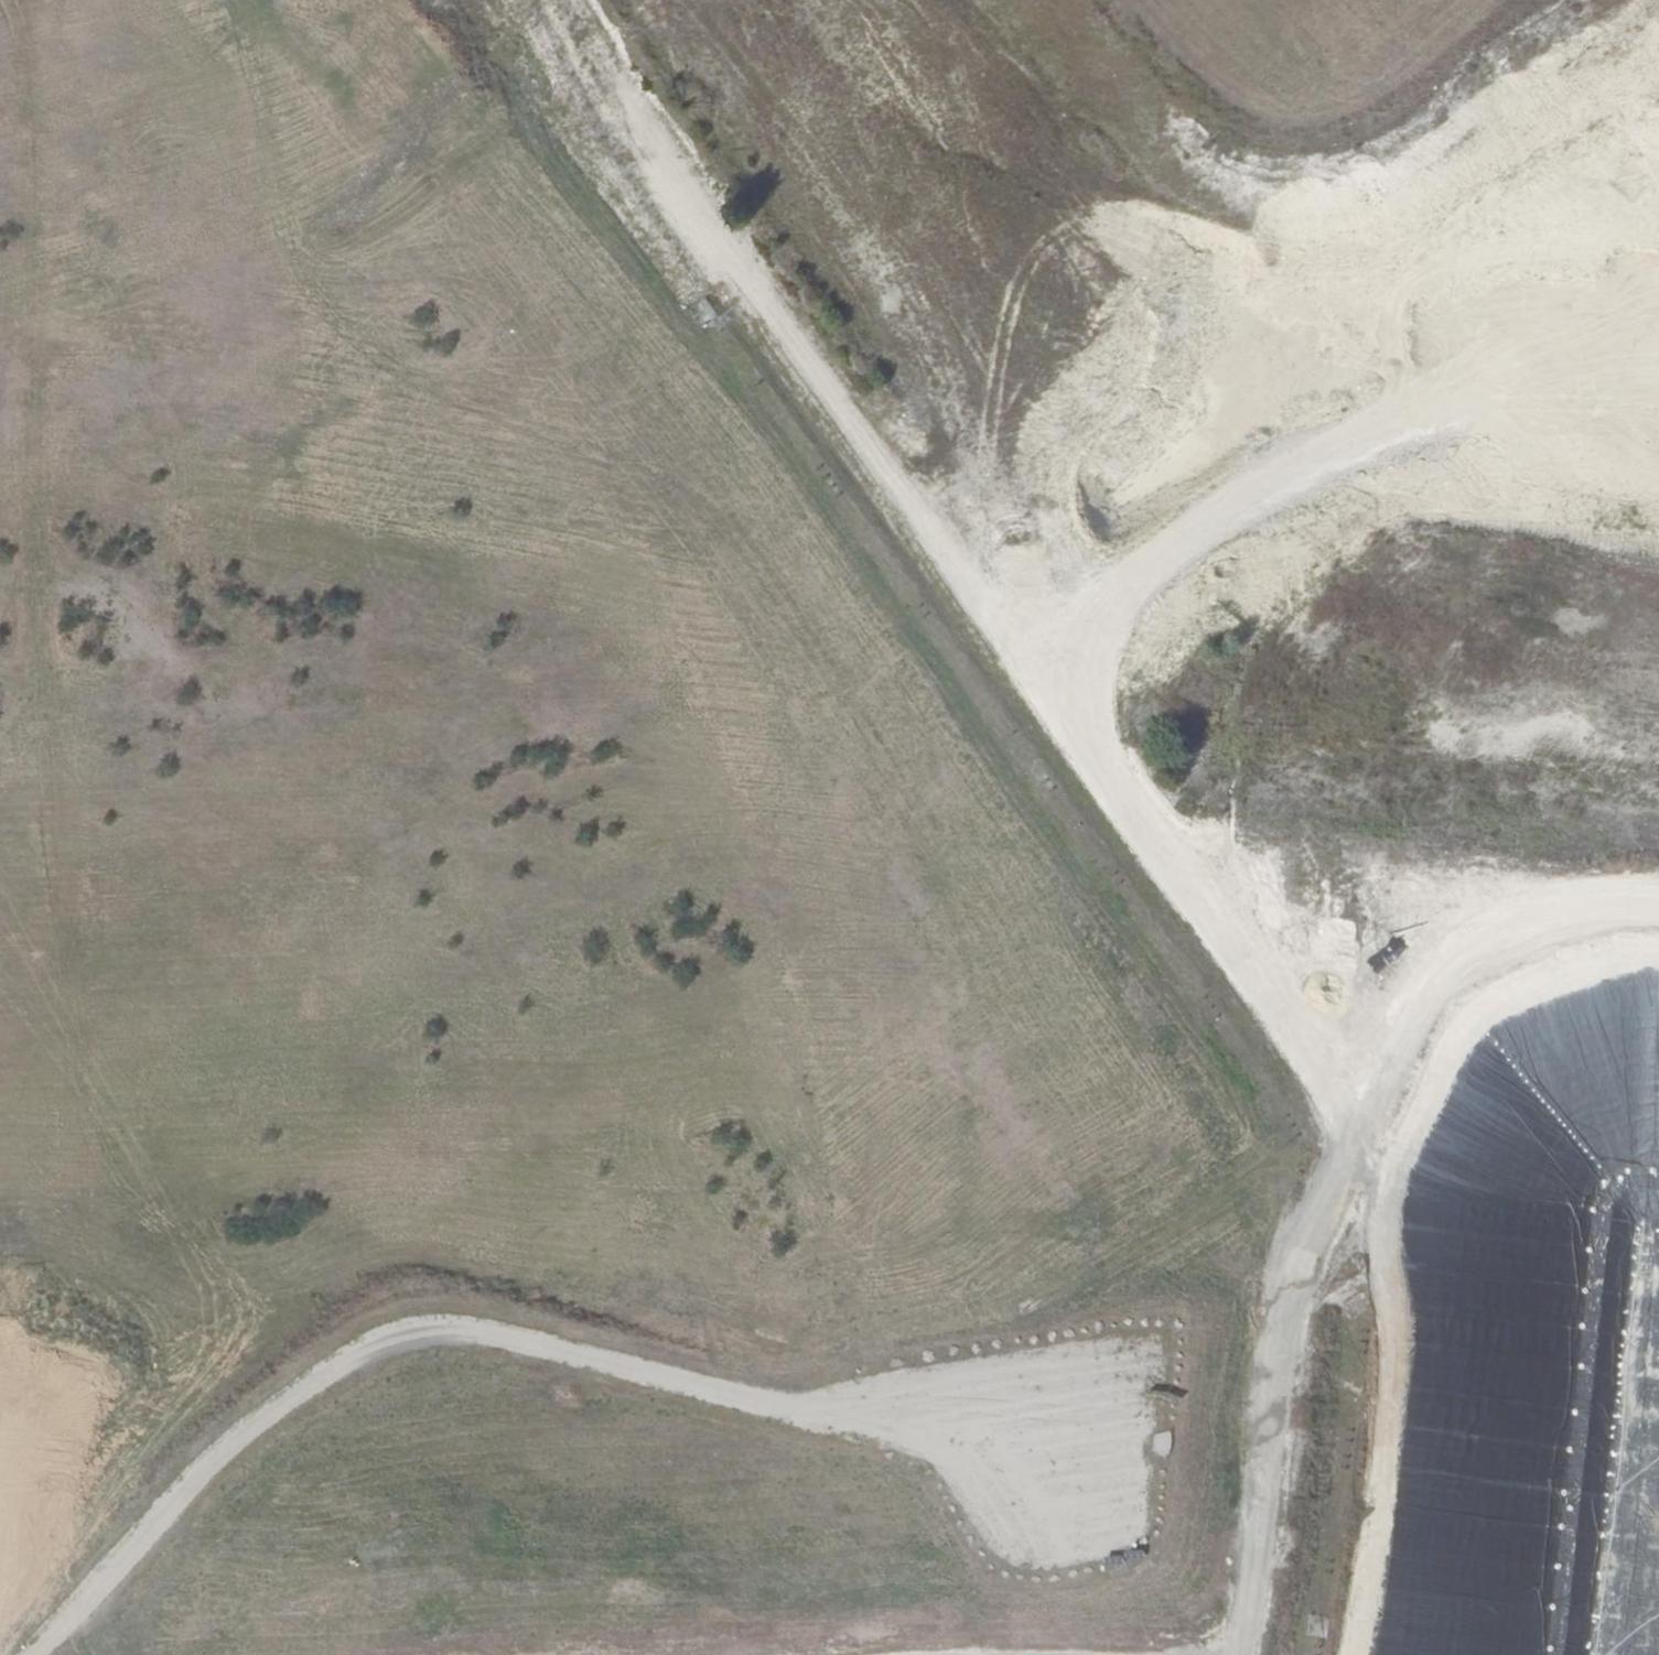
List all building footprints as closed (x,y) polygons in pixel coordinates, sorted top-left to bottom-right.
[(1556,940),(1553,953),(1580,959),(1583,946),(1556,940)] [(1558,1417),(1545,1419),(1548,1445),(1562,1443),(1558,1417)]
